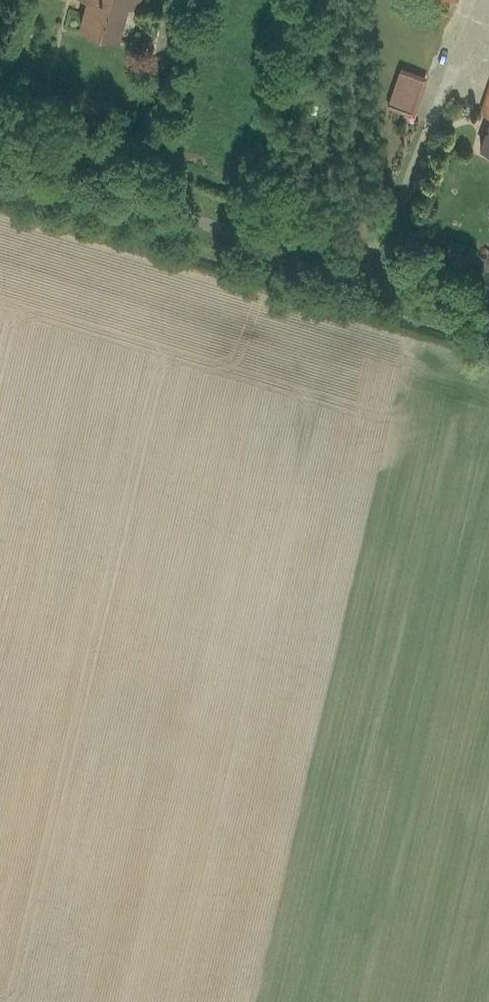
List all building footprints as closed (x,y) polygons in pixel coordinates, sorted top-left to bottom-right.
[(66,6),(79,10),(75,25),(118,37),(126,5),(138,9),(140,0),(67,0),(66,6)] [(406,114),(420,76),(391,66),(377,103),(406,114)] [(468,142),(488,149),(488,85),(468,142)]
